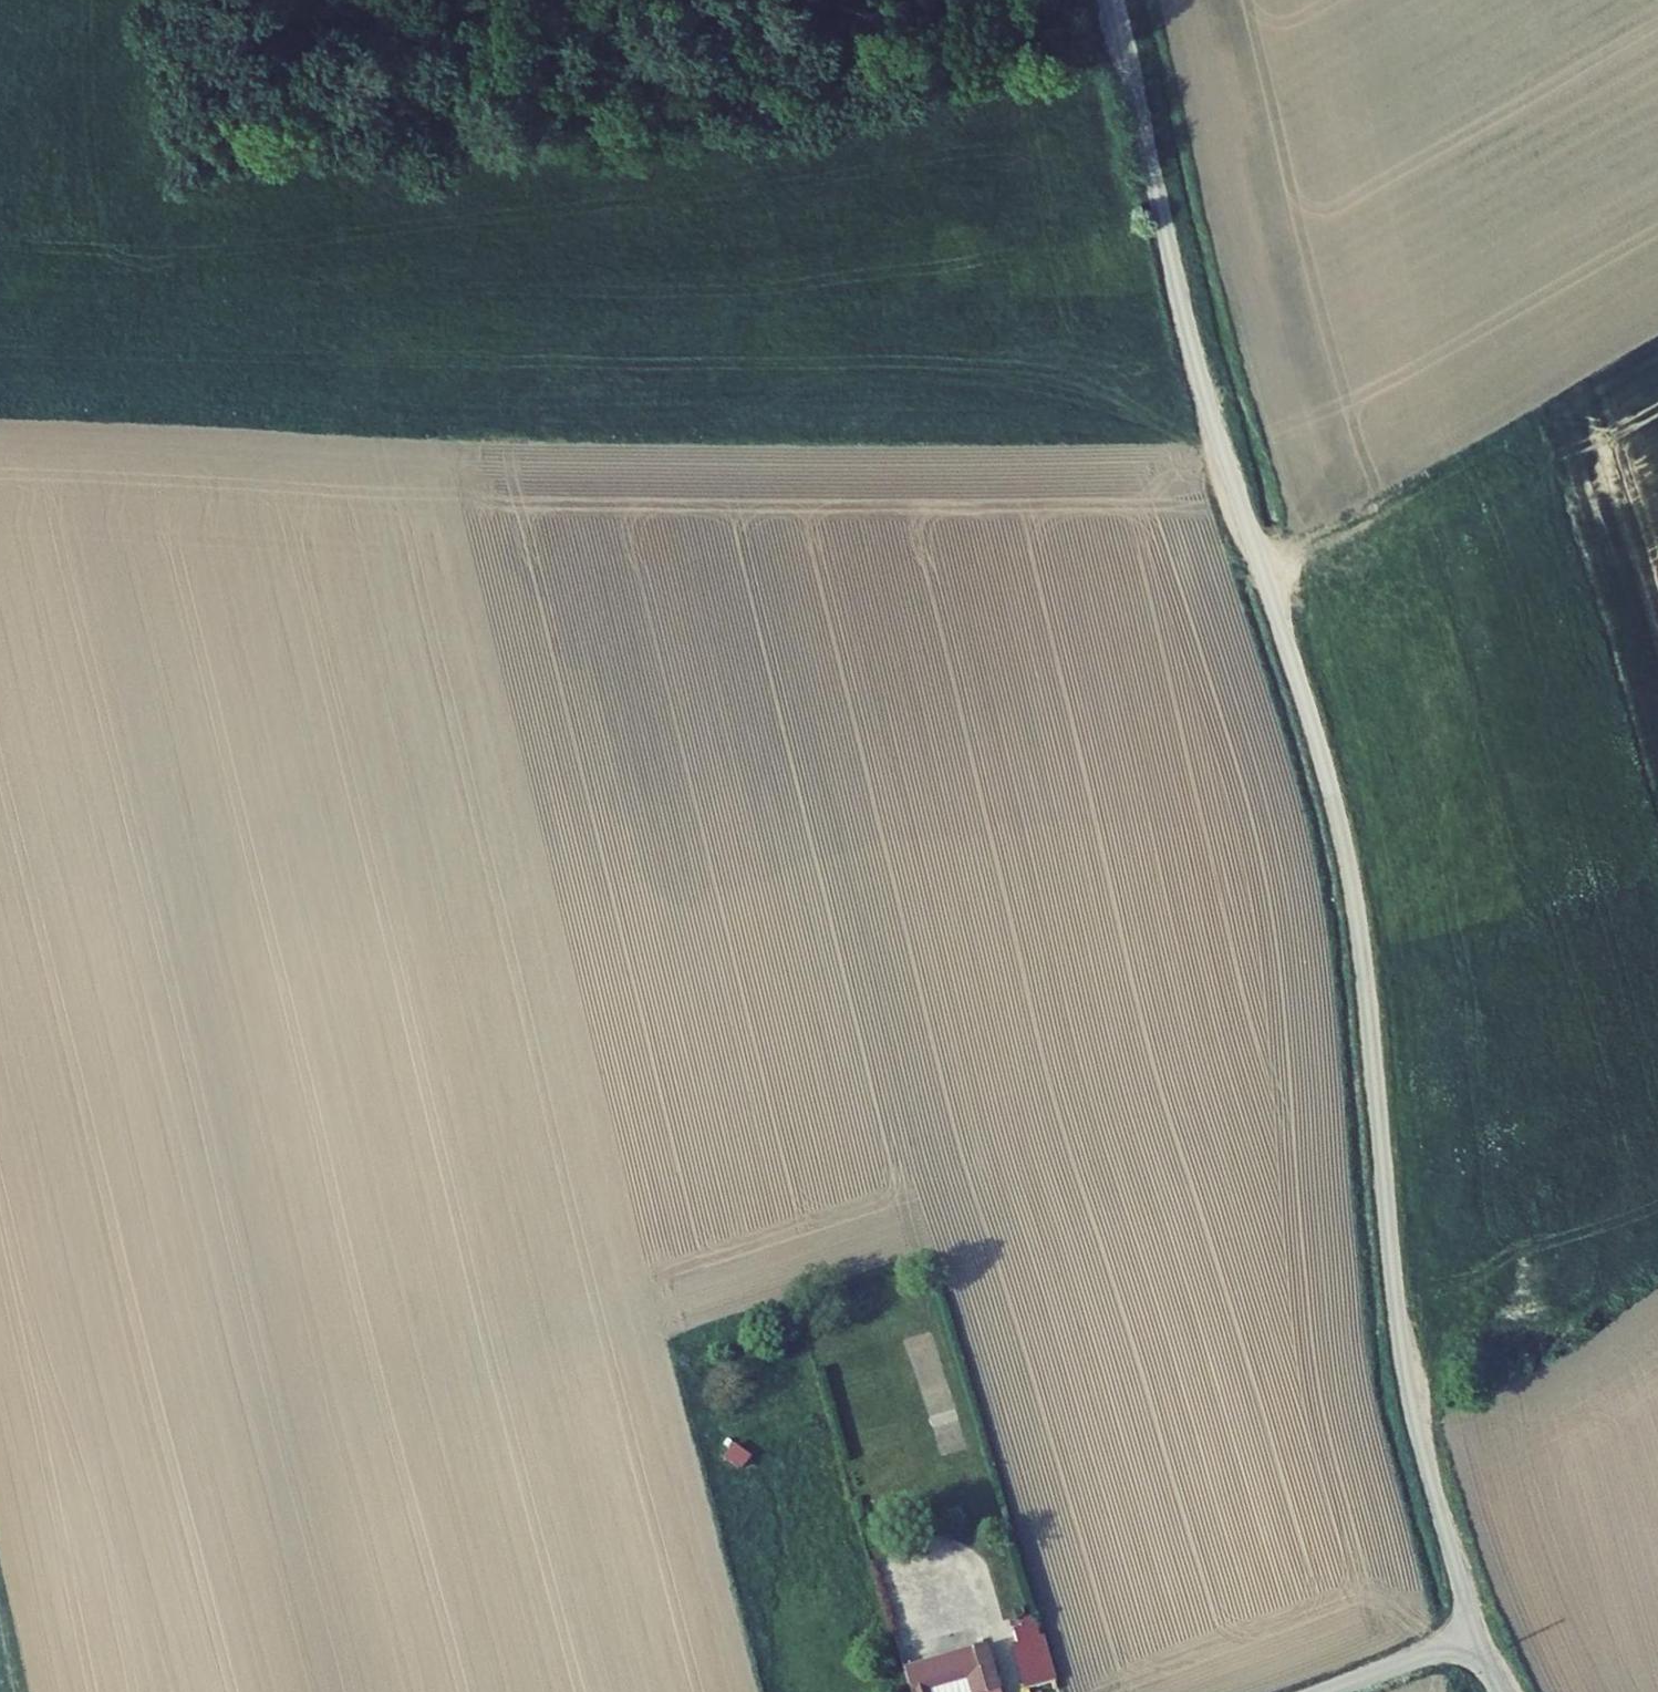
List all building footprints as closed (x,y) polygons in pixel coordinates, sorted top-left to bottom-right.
[(1006,1629),(1026,1690),(1056,1681),(1036,1620),(1006,1629)] [(909,1691),(933,1691),(932,1688),(927,1668),(967,1656),(973,1676),(976,1689),(1003,1680),(986,1624),(943,1637),(897,1650),(909,1691)] [(927,1668),(932,1688),(973,1676),(967,1656),(927,1668)]
